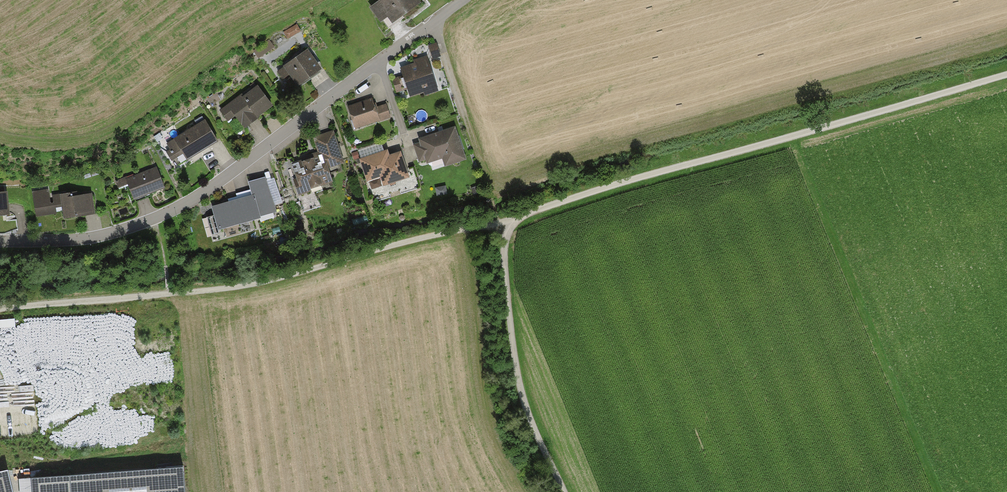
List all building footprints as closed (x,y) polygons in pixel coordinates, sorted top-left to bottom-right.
[(416,0),(382,0),(373,7),(377,13),(384,8),(393,19),(417,2),(416,0)] [(299,30),(296,25),(284,31),(287,37),(299,30)] [(273,47),(269,40),(254,51),(259,57),(273,47)] [(436,45),(430,47),(433,56),(439,54),(436,45)] [(298,83),(319,68),(307,51),(278,72),(282,78),(290,73),(298,83)] [(434,83),(427,63),(418,66),(417,64),(403,69),(405,76),(394,79),(398,91),(409,87),(411,93),(425,89),(424,86),(434,83)] [(273,106),(258,86),(244,96),(242,94),(221,111),(227,119),(235,113),(245,126),(273,106)] [(347,108),(354,129),(390,117),(386,104),(374,108),(372,99),(347,108)] [(217,139),(205,121),(168,144),(171,150),(167,153),(171,159),(183,152),(187,158),(217,139)] [(463,157),(454,129),(421,139),(423,143),(415,145),(420,160),(427,157),(428,160),(446,154),(449,162),(463,157)] [(341,161),(332,133),(316,138),(321,155),(311,159),(306,156),(304,161),(294,164),(299,182),(295,183),(299,194),(310,191),(309,187),(331,180),(326,166),(341,161)] [(386,151),(362,159),(368,179),(386,173),(389,182),(407,176),(400,153),(388,157),(386,151)] [(126,177),(116,181),(118,187),(128,183),(134,198),(163,186),(156,168),(127,179),(126,177)] [(257,211),(273,207),(264,178),(248,182),(250,189),(236,193),(238,200),(213,207),(219,227),(259,216),(257,211)] [(94,212),(91,193),(71,196),(70,191),(57,193),(58,199),(52,200),(50,190),(33,192),(36,216),(60,212),(61,217),(94,212)] [(204,219),(209,235),(219,232),(214,215),(204,219)] [(31,476),(32,491),(185,491),(184,464),(31,476)] [(31,476),(19,477),(20,491),(32,491),(31,476)]
